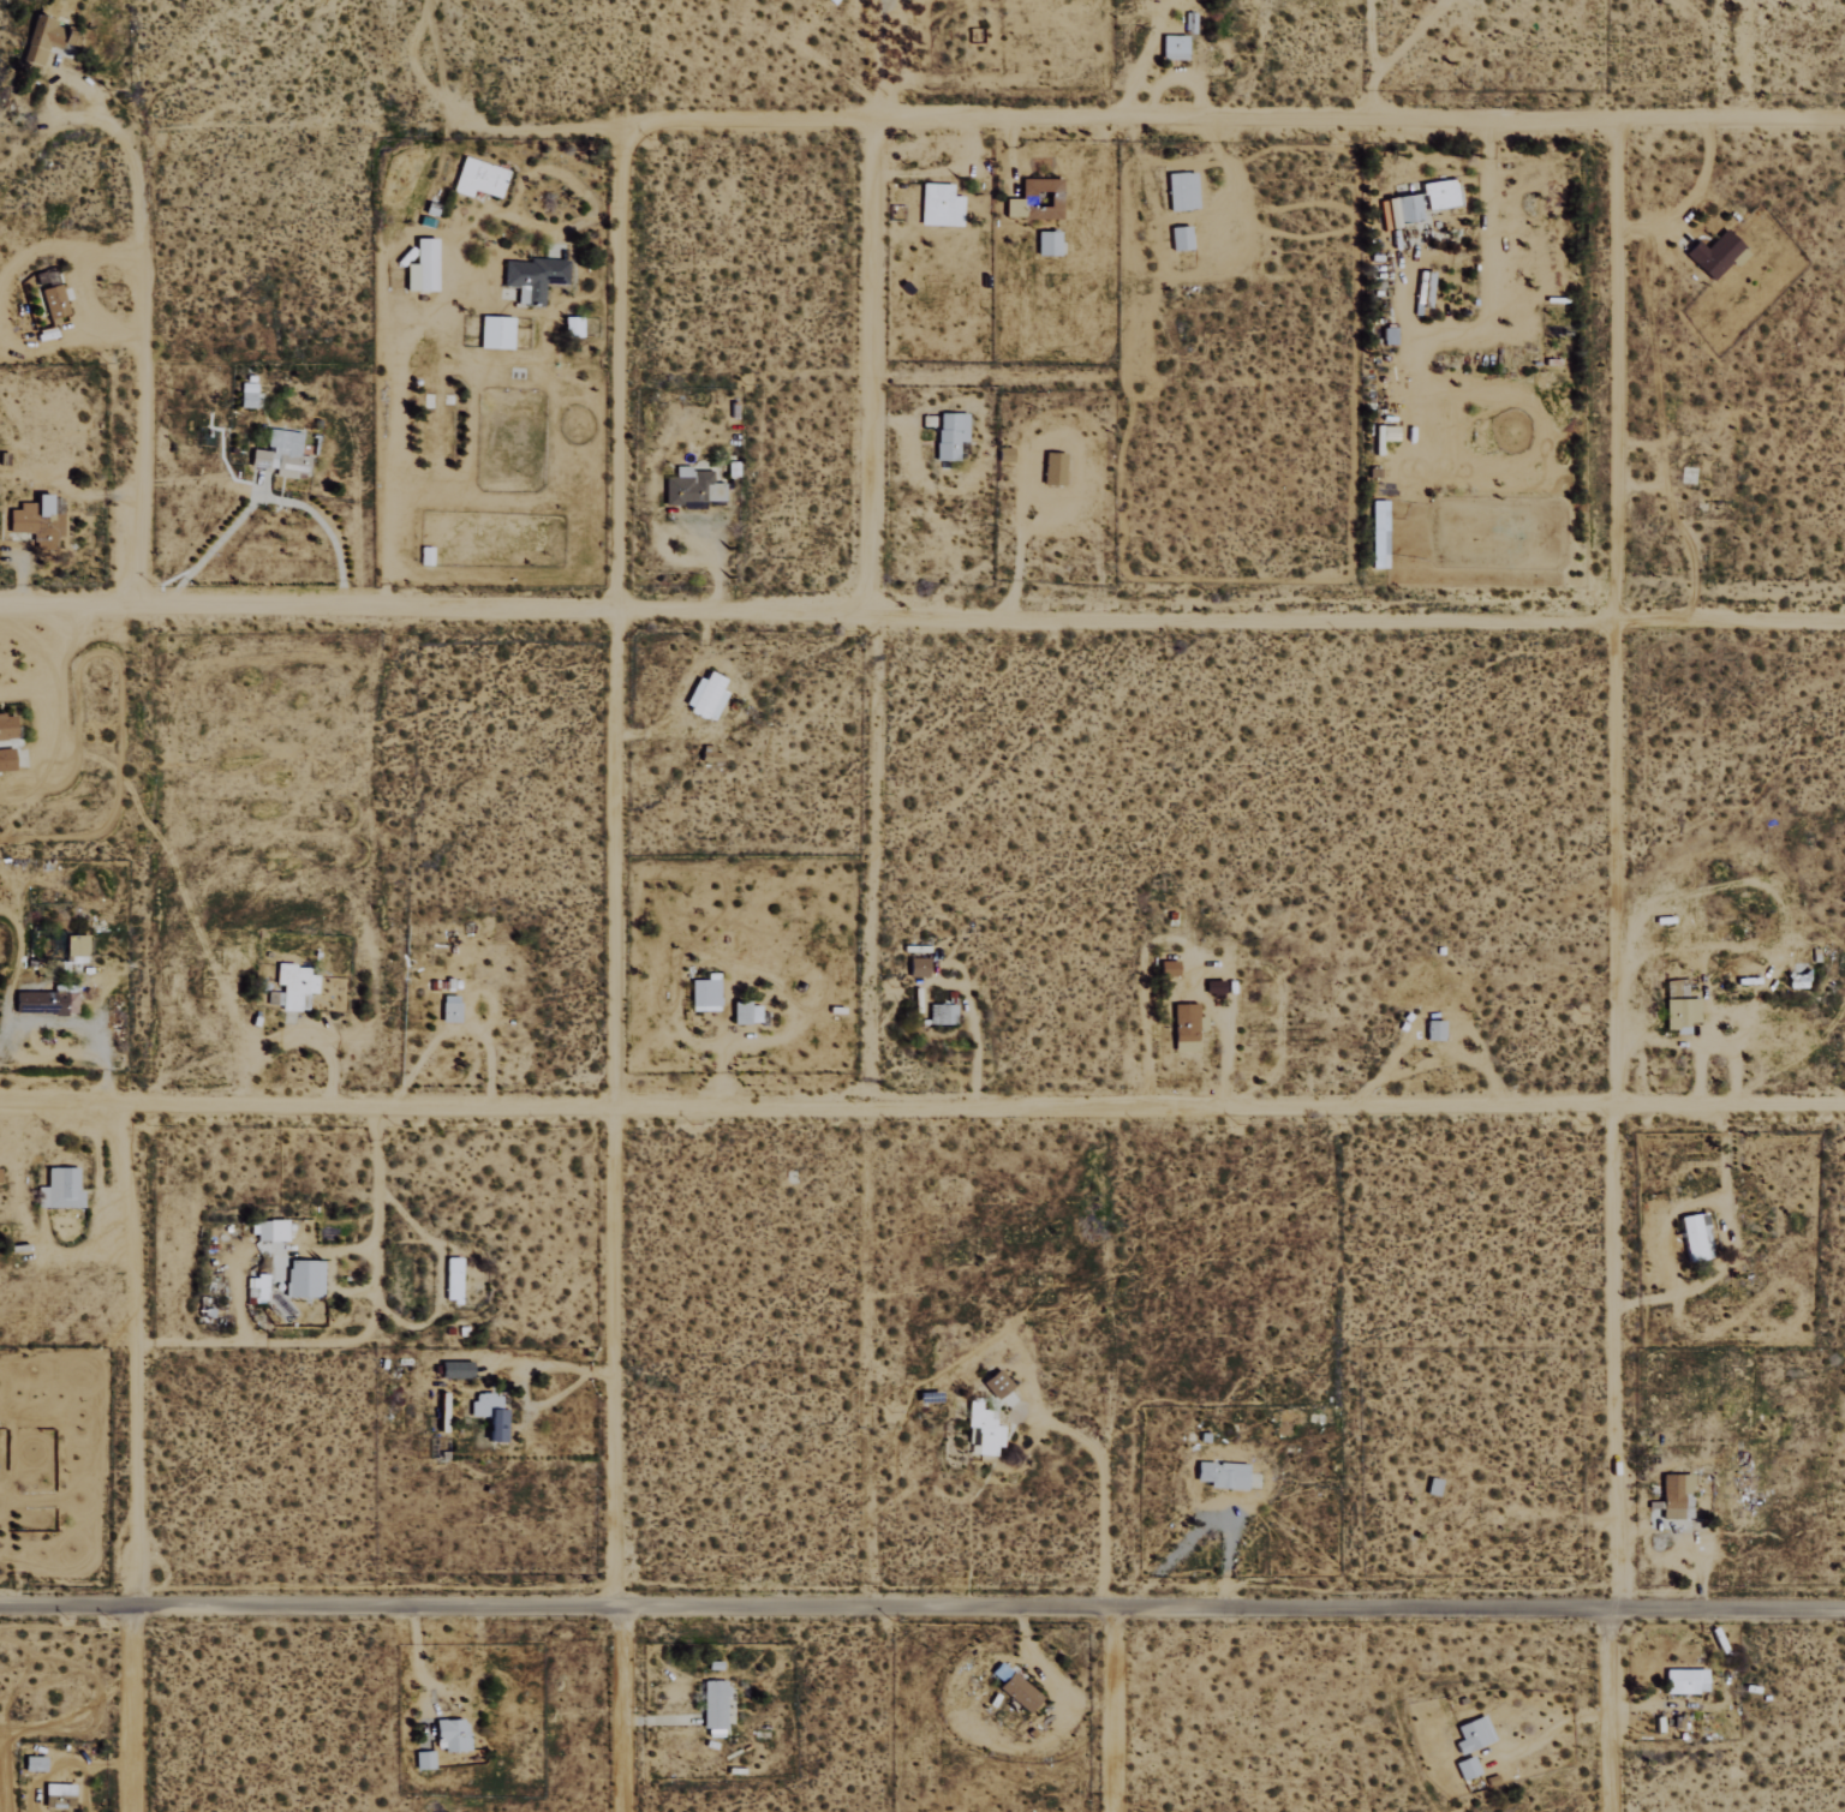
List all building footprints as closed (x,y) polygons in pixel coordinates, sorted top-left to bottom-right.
[(20,62),(41,68),(46,45),(71,52),(75,34),(54,28),(55,21),(33,15),(20,62)] [(1187,37),(1162,36),(1161,59),(1187,60),(1187,37)] [(507,171),(462,157),(451,192),(470,198),(472,191),(499,199),(507,171)] [(1197,210),(1195,173),(1168,174),(1169,211),(1197,210)] [(1426,210),(1461,207),(1459,180),(1423,183),(1426,210)] [(951,197),(951,185),(921,184),(920,225),(961,227),(962,197),(951,197)] [(1421,223),(1419,195),(1387,198),(1389,225),(1421,223)] [(1005,217),(1023,218),(1024,201),(1006,200),(1005,217)] [(1172,252),(1191,250),(1189,226),(1170,228),(1172,252)] [(1684,255),(1712,281),(1744,248),(1724,230),(1706,249),(1698,241),(1684,255)] [(1037,232),(1036,256),(1059,257),(1059,232),(1037,232)] [(406,292),(436,291),(435,239),(415,240),(415,265),(405,265),(406,292)] [(504,260),(503,288),(517,288),(517,305),(543,306),(543,284),(566,284),(567,261),(504,260)] [(39,290),(48,321),(68,315),(59,284),(39,290)] [(1395,344),(1395,334),(1383,335),(1384,345),(1395,344)] [(254,408),(255,384),(240,384),(239,408),(254,408)] [(967,443),(966,413),(936,414),(937,462),(958,461),(958,443),(967,443)] [(1397,427),(1378,427),(1377,441),(1397,442),(1397,427)] [(249,469),(309,476),(311,457),(298,456),(301,433),(268,429),(266,450),(251,449),(249,469)] [(1012,449),(998,449),(998,463),(1012,462),(1012,449)] [(1043,486),(1063,486),(1065,454),(1044,453),(1043,486)] [(723,502),(723,484),(712,484),(712,472),(690,472),(690,467),(675,467),(674,478),(664,478),(664,508),(705,508),(705,502),(723,502)] [(1682,485),(1694,484),(1694,473),(1681,473),(1682,485)] [(61,537),(61,503),(49,503),(50,495),(35,495),(35,504),(18,503),(18,511),(8,510),(8,533),(34,534),(34,550),(54,550),(55,536),(61,537)] [(1382,501),(1373,501),(1373,548),(1386,548),(1386,543),(1382,543),(1382,501)] [(719,691),(724,680),(707,673),(704,682),(696,678),(683,709),(713,722),(725,694),(719,691)] [(14,739),(13,716),(0,716),(0,740),(14,739)] [(722,751),(701,749),(700,762),(721,764),(722,751)] [(732,933),(718,933),(718,949),(732,950),(732,933)] [(65,957),(86,957),(86,937),(66,936),(65,957)] [(927,960),(909,959),(908,978),(927,979),(927,960)] [(1177,978),(1177,963),(1159,963),(1159,978),(1177,978)] [(281,1011),(306,1012),(307,994),(316,995),(316,977),(307,977),(307,967),(276,966),(275,985),(282,986),(281,1011)] [(690,981),(691,1012),(719,1012),(718,974),(706,975),(706,981),(690,981)] [(15,1014),(75,1014),(75,993),(43,993),(43,996),(15,996),(15,1014)] [(1685,1000),(1666,1000),(1667,1034),(1685,1034),(1685,1000)] [(733,1025),(761,1024),(760,1004),(732,1005),(733,1025)] [(955,1025),(956,1006),(929,1005),(929,1025),(955,1025)] [(1172,1005),(1174,1054),(1197,1053),(1196,1005),(1172,1005)] [(1443,1042),(1444,1022),(1427,1022),(1426,1041),(1443,1042)] [(82,1207),(82,1192),(77,1192),(77,1167),(46,1168),(47,1187),(37,1187),(37,1208),(82,1207)] [(1709,1240),(1708,1240),(1704,1213),(1680,1217),(1687,1262),(1712,1258),(1709,1240)] [(256,1242),(285,1242),(284,1221),(256,1221),(256,1242)] [(444,1302),(459,1302),(460,1258),(444,1258),(444,1302)] [(322,1260),(287,1261),(288,1298),(322,1297),(322,1260)] [(471,1363),(440,1362),(439,1378),(470,1379),(471,1363)] [(1012,1389),(1000,1369),(982,1381),(994,1400),(1012,1389)] [(507,1409),(498,1409),(498,1395),(476,1394),(475,1416),(488,1416),(488,1442),(506,1443),(507,1409)] [(1247,1464),(1196,1462),(1196,1481),(1209,1481),(1209,1488),(1246,1490),(1247,1464)] [(1662,1520),(1692,1519),(1691,1474),(1661,1475),(1662,1520)] [(1706,1670),(1665,1671),(1665,1693),(1706,1693),(1706,1670)] [(997,1687),(1027,1714),(1040,1699),(1010,1673),(997,1687)] [(702,1729),(726,1729),(727,1681),(702,1681),(702,1729)] [(1456,1727),(1462,1740),(1454,1744),(1459,1756),(1494,1741),(1483,1715),(1456,1727)] [(415,1771),(433,1770),(432,1751),(414,1752),(415,1771)]
